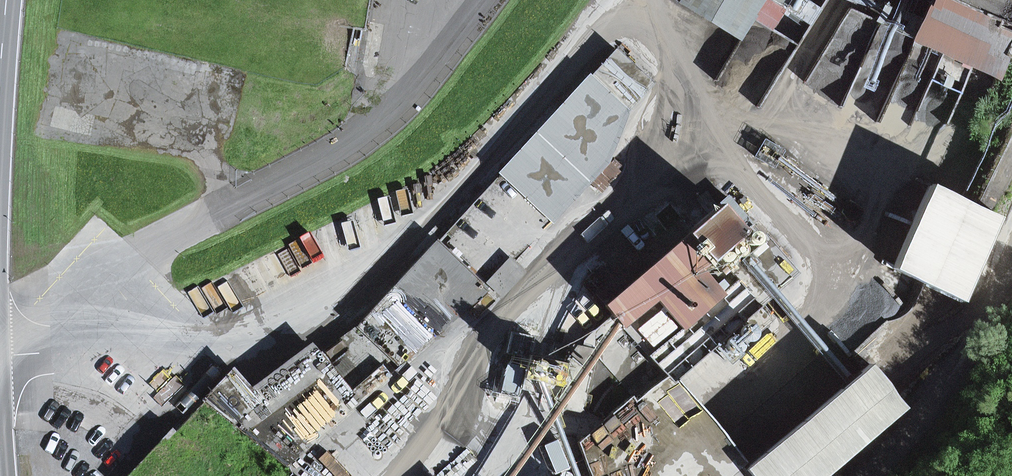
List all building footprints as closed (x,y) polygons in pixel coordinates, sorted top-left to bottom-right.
[(765,0),(681,0),(681,1),(741,38),(753,18),(764,0),(765,0)] [(780,10),(764,0),(753,18),(768,28),(780,10)] [(998,77),(1008,55),(1011,46),(1011,24),(958,0),(931,0),(914,40),(915,40),(944,53),(971,65),(972,66),(998,77)] [(626,111),(653,83),(615,48),(501,173),(553,221),(589,181),(606,163),(607,162),(626,111)] [(935,72),(962,83),(971,65),(944,53),(935,72)] [(589,181),(599,191),(617,174),(606,163),(589,181)] [(401,366),(489,291),(493,286),(514,263),(553,221),(501,173),(359,327),(401,366)] [(928,185),(890,269),(962,301),(1000,217),(957,197),(928,185)] [(676,379),(798,273),(764,234),(761,237),(726,197),(718,204),(742,232),(715,256),(728,270),(761,241),(792,275),(758,305),(753,299),(665,376),(672,383),(676,379)] [(612,315),(585,339),(596,351),(595,353),(614,374),(632,396),(637,401),(665,376),(753,299),(758,305),(792,275),(761,241),(728,270),(715,256),(742,232),(718,204),(698,222),(689,229),(685,233),(679,227),(602,295),(616,311),(612,315)] [(602,295),(679,227),(685,233),(689,229),(680,219),(594,294),(612,315),(616,311),(602,295)] [(493,286),(502,295),(523,272),(514,263),(493,286)] [(738,337),(742,341),(749,341),(754,336),(754,330),(749,325),(742,325),(737,330),(738,337)] [(252,406),(228,376),(204,401),(288,467),(401,366),(359,327),(320,356),(252,406)] [(524,374),(528,359),(530,359),(531,357),(531,353),(529,353),(532,338),(515,334),(507,370),(524,374)] [(724,340),(723,347),(727,352),(733,354),(739,350),(740,343),(737,338),(730,336),(724,340)] [(541,401),(582,411),(595,353),(596,351),(554,342),(550,361),(545,382),(541,401)] [(749,463),(751,465),(858,373),(830,342),(724,434),(749,463)] [(228,376),(252,406),(320,356),(309,343),(250,387),(233,367),(202,399),(204,401),(228,376)] [(545,382),(550,361),(531,357),(530,359),(528,359),(524,374),(523,377),(545,382)] [(906,407),(868,364),(858,373),(751,465),(746,469),(752,475),(826,475),(906,407)] [(672,383),(665,376),(637,401),(632,396),(578,443),(591,475),(734,475),(749,463),(724,434),(676,379),(672,383)] [(134,475),(257,475),(191,415),(147,463),(134,475)]
